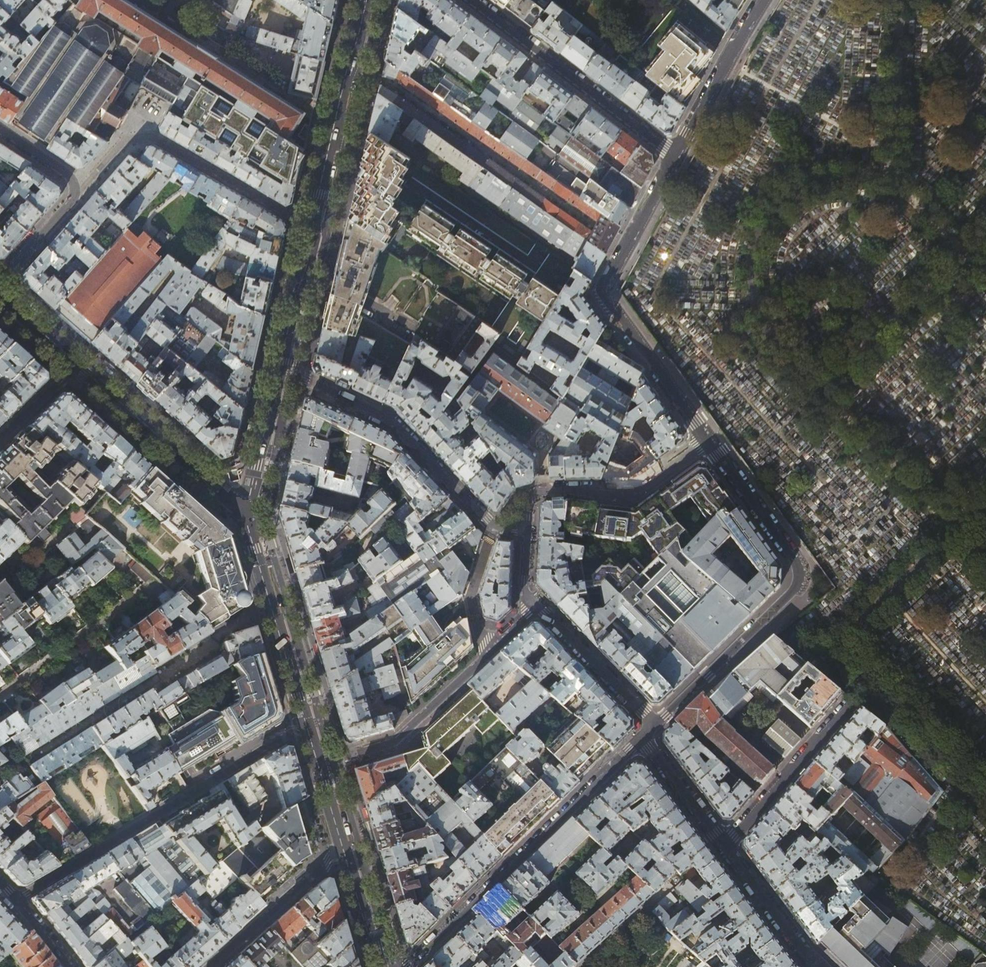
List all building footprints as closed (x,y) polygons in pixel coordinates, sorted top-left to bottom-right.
[(25,0),(0,0),(0,5),(12,15),(15,11),(25,0)] [(73,4),(74,3),(70,0),(42,0),(38,5),(58,22),(63,16),(58,11),(59,9),(63,10),(64,7),(64,6),(64,5),(65,3),(70,8),(73,4)] [(74,3),(73,4),(140,46),(158,20),(125,0),(70,0),(74,3)] [(305,22),(300,38),(294,37),(293,39),(262,30),(259,32),(258,31),(258,29),(250,26),(249,28),(248,28),(247,31),(240,29),(251,3),(248,0),(210,0),(232,16),(226,31),(232,33),(237,35),(298,55),(325,61),(330,41),(334,23),(301,0),(274,0),(305,22)] [(334,23),(337,10),(339,0),(301,0),(334,23)] [(398,7),(422,25),(425,22),(420,18),(421,8),(423,6),(432,12),(440,0),(399,0),(398,7)] [(453,0),(440,0),(432,12),(428,17),(454,36),(460,28),(456,25),(460,20),(464,23),(471,14),(457,3),(453,0)] [(504,8),(505,6),(510,0),(493,0),(504,8)] [(551,0),(510,0),(505,6),(520,17),(533,27),(542,16),(546,10),(553,1),(551,0)] [(727,31),(734,18),(739,10),(727,0),(690,0),(727,31)] [(739,10),(745,0),(727,0),(739,10)] [(553,1),(546,10),(549,13),(548,14),(549,16),(546,20),(542,16),(533,27),(531,29),(540,36),(561,52),(573,36),(571,34),(570,36),(562,30),(563,28),(560,25),(560,21),(556,18),(563,9),(553,1)] [(140,46),(73,4),(70,8),(63,16),(58,22),(51,29),(41,41),(25,58),(17,68),(8,77),(5,81),(9,84),(19,90),(29,96),(14,118),(15,119),(16,119),(20,122),(45,139),(46,139),(50,142),(50,143),(51,144),(68,118),(87,130),(94,133),(96,130),(98,130),(99,129),(97,128),(102,121),(102,122),(105,123),(108,122),(109,120),(118,125),(117,127),(119,128),(122,123),(130,109),(127,108),(126,109),(125,108),(129,102),(128,99),(124,97),(120,98),(117,104),(115,102),(121,92),(123,93),(124,92),(122,90),(129,79),(130,80),(131,78),(141,85),(147,73),(142,70),(147,62),(152,64),(153,62),(156,56),(140,46)] [(12,15),(0,5),(0,35),(21,54),(25,58),(41,41),(36,36),(32,33),(23,43),(22,41),(22,40),(22,39),(17,34),(16,34),(14,34),(14,35),(3,25),(6,21),(6,22),(12,15)] [(25,20),(15,11),(12,15),(32,33),(36,36),(46,24),(51,29),(58,22),(38,5),(25,20)] [(395,21),(398,7),(394,7),(390,24),(394,25),(395,21)] [(427,29),(422,25),(398,7),(395,21),(394,25),(392,33),(410,46),(422,29),(433,38),(421,54),(431,61),(446,72),(486,102),(539,140),(558,154),(571,135),(570,135),(553,122),(543,114),(521,98),(497,80),(481,68),(473,63),(469,59),(448,44),(437,36),(427,29)] [(487,27),(471,14),(464,23),(460,28),(454,36),(448,44),(469,59),(471,56),(458,46),(464,39),(481,52),(473,63),(481,68),(484,64),(503,39),(487,27)] [(569,23),(578,30),(582,25),(574,18),(569,23)] [(158,20),(140,46),(156,56),(158,57),(162,50),(178,60),(174,67),(182,72),(193,79),(197,72),(239,99),(235,106),(287,139),(291,132),(292,132),(295,127),(304,114),(312,118),(313,112),(325,61),(298,55),(288,93),(283,100),(218,58),(218,57),(211,52),(198,44),(198,45),(158,20)] [(666,50),(646,75),(657,84),(664,90),(681,103),(693,86),(701,77),(695,72),(712,49),(679,22),(660,46),(666,50)] [(431,23),(427,29),(437,36),(441,30),(431,23)] [(582,25),(578,30),(578,31),(601,48),(605,43),(582,25)] [(421,54),(410,46),(392,33),(388,49),(386,59),(409,77),(420,62),(426,68),(431,61),(421,54)] [(3,78),(1,77),(3,75),(3,74),(4,74),(5,74),(8,77),(17,68),(13,65),(13,63),(21,54),(0,35),(0,48),(5,53),(0,58),(0,82),(3,78)] [(573,36),(561,52),(571,60),(584,70),(597,54),(589,48),(592,43),(581,35),(578,39),(574,36),(573,36)] [(512,46),(503,39),(484,64),(486,66),(488,66),(491,63),(492,62),(498,66),(499,70),(496,73),(496,75),(499,77),(519,51),(512,46)] [(612,64),(620,54),(605,43),(601,48),(597,54),(584,70),(591,75),(599,82),(612,64)] [(527,58),(519,51),(499,77),(497,80),(521,98),(526,93),(543,69),(534,63),(520,82),(512,76),(524,62),(526,63),(527,61),(525,60),(527,58)] [(431,92),(409,77),(386,59),(382,76),(396,80),(395,81),(552,190),(553,189),(566,199),(566,200),(597,222),(595,224),(591,231),(560,209),(546,200),(547,198),(398,94),(382,85),(382,84),(380,83),(378,93),(606,253),(612,243),(615,238),(618,232),(621,226),(594,207),(526,160),(472,122),(431,92)] [(179,78),(153,62),(152,64),(147,73),(141,85),(165,99),(173,104),(169,111),(183,119),(191,124),(198,129),(206,133),(217,139),(225,144),(231,148),(237,151),(244,155),(255,162),(260,164),(267,169),(276,174),(283,178),(296,186),(301,167),(305,150),(294,143),(287,139),(235,106),(201,84),(193,79),(182,72),(179,78)] [(620,70),(612,64),(599,82),(609,89),(621,98),(641,71),(637,68),(629,77),(627,76),(629,73),(622,68),(620,70)] [(557,81),(543,69),(526,93),(528,94),(530,92),(538,98),(540,96),(550,104),(543,114),(553,122),(575,94),(557,81)] [(646,75),(641,71),(621,98),(630,105),(637,111),(648,96),(657,84),(646,75)] [(446,72),(431,92),(472,122),(486,102),(446,72)] [(9,84),(5,81),(0,87),(0,116),(11,123),(14,118),(29,96),(19,90),(15,95),(6,89),(9,84)] [(681,103),(664,90),(662,93),(664,95),(663,96),(662,97),(661,99),(661,101),(661,102),(661,105),(659,105),(659,104),(648,96),(637,111),(649,120),(665,132),(673,131),(677,123),(686,107),(681,103)] [(373,113),(370,130),(389,143),(394,131),(397,132),(400,125),(398,124),(399,122),(404,124),(408,127),(403,134),(414,141),(416,138),(463,171),(462,173),(459,171),(456,176),(577,258),(572,267),(575,268),(592,280),(598,268),(606,253),(378,93),(373,113)] [(553,122),(570,135),(592,108),(584,101),(575,94),(553,122)] [(539,140),(486,102),(472,122),(526,160),(539,140)] [(600,114),(592,108),(570,135),(571,135),(591,150),(593,147),(591,146),(594,143),(600,148),(596,153),(600,157),(606,150),(622,130),(613,123),(600,114)] [(180,123),(183,119),(169,111),(160,126),(162,132),(174,139),(188,148),(198,129),(191,124),(189,129),(180,123)] [(79,131),(84,134),(87,130),(68,118),(51,144),(49,148),(57,154),(67,160),(77,145),(78,143),(72,140),(71,142),(70,141),(76,131),(79,131)] [(203,137),(206,133),(198,129),(188,148),(200,155),(214,163),(225,144),(217,139),(214,144),(203,137)] [(109,141),(94,133),(87,130),(84,134),(90,138),(87,142),(86,141),(81,148),(77,145),(67,160),(80,168),(85,168),(95,157),(109,141)] [(409,227),(407,229),(510,299),(491,328),(500,334),(492,345),(518,364),(521,357),(527,347),(575,268),(572,267),(550,252),(533,278),(425,204),(426,201),(403,186),(411,174),(435,189),(434,191),(484,224),(484,223),(529,254),(537,243),(389,143),(370,130),(364,152),(351,210),(350,217),(389,243),(403,223),(409,227)] [(630,136),(622,130),(606,150),(610,154),(608,156),(613,160),(615,157),(625,164),(627,161),(640,144),(630,136)] [(596,153),(591,150),(571,135),(558,154),(612,194),(631,207),(635,200),(642,188),(619,171),(600,157),(596,153)] [(6,161),(23,173),(30,165),(32,163),(0,143),(0,142),(0,168),(6,161)] [(230,151),(231,148),(225,144),(214,163),(225,169),(233,174),(244,155),(237,151),(235,154),(231,156),(230,156),(230,151)] [(646,149),(640,144),(627,161),(625,164),(619,171),(642,188),(649,175),(655,164),(653,154),(646,149)] [(148,146),(140,160),(152,168),(154,169),(156,165),(164,170),(162,174),(170,178),(181,160),(168,153),(154,145),(148,146)] [(152,168),(140,160),(130,155),(106,181),(98,190),(133,221),(170,178),(162,174),(159,172),(129,205),(123,200),(152,168)] [(253,166),(255,162),(244,155),(233,174),(246,181),(258,189),(267,169),(260,164),(257,169),(253,166)] [(190,166),(181,160),(170,178),(175,181),(177,177),(186,183),(184,186),(191,191),(202,172),(190,166)] [(37,170),(30,165),(23,173),(12,185),(20,192),(28,198),(34,192),(30,188),(32,186),(36,189),(47,176),(37,170)] [(273,178),(276,174),(267,169),(258,189),(274,198),(287,205),(292,203),(294,195),(296,186),(283,178),(281,182),(273,178)] [(212,178),(202,172),(191,191),(198,195),(201,191),(207,195),(205,199),(212,203),(223,185),(212,178)] [(61,186),(47,176),(36,189),(34,192),(28,198),(29,200),(45,213),(54,202),(62,194),(61,186)] [(9,188),(0,180),(0,199),(9,188)] [(9,188),(0,199),(0,203),(6,208),(20,192),(12,185),(9,188)] [(232,190),(223,185),(212,203),(219,207),(221,202),(228,206),(226,211),(232,215),(244,197),(232,190)] [(90,200),(82,209),(100,225),(109,215),(126,229),(133,221),(98,190),(90,200)] [(621,226),(631,207),(612,194),(602,208),(596,204),(594,207),(621,226)] [(254,203),(244,197),(232,215),(231,217),(246,223),(247,220),(245,220),(246,218),(249,219),(249,221),(247,224),(253,226),(264,209),(254,203)] [(37,221),(45,213),(29,200),(26,204),(25,204),(24,204),(23,204),(22,205),(22,206),(22,207),(15,217),(30,230),(37,221)] [(100,225),(82,209),(73,218),(66,227),(100,258),(107,250),(91,236),(100,225)] [(275,215),(264,209),(253,226),(257,229),(259,224),(265,228),(267,232),(267,234),(284,239),(287,226),(285,220),(275,215)] [(11,213),(8,217),(9,217),(8,219),(10,221),(6,226),(7,228),(4,229),(3,229),(0,227),(0,258),(6,257),(30,230),(15,217),(11,213)] [(247,224),(246,223),(231,217),(222,228),(229,232),(280,256),(282,247),(284,239),(267,234),(257,229),(253,226),(247,224)] [(385,247),(389,243),(350,217),(345,236),(333,287),(332,292),(364,304),(369,291),(366,290),(380,248),(385,247)] [(106,230),(112,236),(117,239),(122,232),(123,232),(113,223),(106,230)] [(57,236),(50,245),(66,261),(83,277),(89,270),(77,259),(73,263),(69,260),(77,251),(79,253),(78,254),(92,267),(100,258),(66,227),(57,236)] [(277,269),(280,256),(229,232),(222,228),(191,270),(190,272),(201,279),(226,243),(234,248),(251,256),(249,266),(244,262),(223,255),(216,267),(218,269),(246,276),(274,282),(277,269)] [(132,241),(122,232),(117,239),(109,247),(107,250),(100,258),(92,267),(89,270),(83,277),(56,308),(94,342),(159,265),(149,256),(159,245),(143,230),(132,241)] [(109,247),(117,239),(112,236),(106,244),(109,247)] [(66,261),(50,245),(24,273),(24,280),(31,286),(39,293),(66,261)] [(167,303),(190,272),(191,270),(168,253),(159,265),(94,342),(103,350),(121,366),(144,335),(146,332),(160,312),(167,303)] [(39,293),(47,300),(56,308),(83,277),(66,261),(39,293)] [(558,376),(551,388),(561,395),(563,396),(568,387),(564,384),(570,373),(575,375),(597,340),(606,324),(593,306),(584,294),(592,280),(575,268),(527,347),(532,350),(526,360),(521,357),(518,364),(529,372),(535,362),(558,376)] [(204,280),(201,279),(190,272),(167,303),(173,307),(180,313),(204,280)] [(272,292),(274,282),(246,276),(243,290),(235,287),(234,291),(235,295),(242,296),(240,305),(267,315),(272,292)] [(477,331),(483,322),(437,291),(439,286),(433,283),(431,281),(427,278),(404,312),(421,323),(414,334),(415,334),(439,350),(447,355),(456,361),(463,351),(477,331)] [(261,340),(267,315),(240,305),(226,293),(209,283),(203,292),(203,295),(226,310),(238,313),(231,343),(219,339),(221,329),(221,327),(195,307),(192,307),(185,317),(195,324),(216,340),(221,344),(254,369),(261,340)] [(361,314),(364,304),(332,292),(328,312),(325,325),(375,340),(369,353),(368,356),(393,367),(399,370),(410,346),(381,329),(382,328),(361,314)] [(166,316),(173,307),(167,303),(160,312),(164,315),(166,316)] [(161,319),(164,315),(160,312),(146,332),(166,347),(167,346),(181,329),(178,326),(174,330),(161,319)] [(176,325),(178,326),(181,329),(167,346),(188,363),(194,368),(212,345),(212,344),(216,340),(195,324),(192,328),(181,319),(176,325)] [(415,334),(412,343),(410,346),(399,370),(384,401),(394,405),(404,415),(423,436),(445,407),(455,394),(469,375),(460,369),(462,365),(472,371),(489,349),(492,345),(500,334),(491,328),(483,322),(477,331),(485,336),(486,339),(474,356),(470,355),(463,351),(456,361),(447,355),(445,358),(437,353),(439,350),(415,334)] [(364,352),(369,353),(375,340),(325,325),(321,341),(318,353),(342,364),(348,336),(360,338),(350,367),(360,372),(364,365),(366,359),(363,358),(363,353),(364,352)] [(0,334),(0,356),(12,345),(2,336),(0,334)] [(149,339),(144,335),(121,366),(131,375),(139,382),(161,353),(157,349),(151,351),(145,357),(139,352),(149,339)] [(471,415),(474,417),(477,417),(473,421),(482,436),(495,455),(503,468),(515,487),(532,481),(537,475),(535,452),(482,412),(498,389),(544,421),(542,424),(560,437),(562,437),(549,455),(547,455),(550,477),(552,479),(565,478),(563,435),(579,414),(582,410),(583,409),(620,432),(622,424),(642,374),(645,368),(597,340),(575,375),(568,387),(563,396),(561,395),(558,400),(489,349),(472,371),(469,375),(455,394),(463,407),(466,410),(468,414),(471,412),(471,415)] [(250,387),(254,369),(221,344),(215,351),(218,354),(217,355),(235,369),(225,383),(216,376),(215,377),(208,370),(207,372),(204,370),(201,373),(208,379),(227,394),(245,408),(250,387)] [(12,345),(0,356),(0,382),(0,383),(0,391),(1,390),(3,388),(9,382),(15,376),(19,372),(30,362),(24,356),(12,345)] [(139,382),(148,390),(157,399),(188,363),(167,346),(166,347),(161,353),(139,382)] [(350,367),(342,364),(318,353),(316,360),(316,364),(319,370),(337,379),(353,386),(360,372),(350,367)] [(30,362),(19,372),(22,375),(18,379),(32,394),(37,389),(46,381),(45,375),(38,368),(30,362)] [(175,415),(208,379),(201,373),(194,368),(188,363),(157,399),(166,407),(175,415)] [(384,401),(399,370),(393,367),(389,376),(380,372),(382,368),(374,364),(372,369),(364,365),(360,372),(353,386),(370,394),(384,401)] [(655,392),(642,374),(622,424),(631,428),(634,420),(643,414),(644,414),(646,414),(647,416),(646,416),(646,418),(649,422),(648,423),(649,424),(650,424),(655,431),(653,431),(653,432),(653,433),(653,435),(645,440),(658,457),(670,448),(682,439),(684,431),(675,420),(655,392)] [(18,379),(15,376),(9,382),(13,385),(6,392),(3,388),(1,390),(18,407),(25,401),(32,394),(18,379)] [(219,402),(227,394),(208,379),(175,415),(183,422),(188,427),(197,435),(212,418),(196,403),(206,393),(209,393),(219,402)] [(0,391),(0,416),(5,420),(11,415),(18,407),(1,390),(0,391)] [(71,391),(68,395),(84,409),(87,405),(82,400),(71,391)] [(49,405),(25,428),(37,437),(40,440),(45,444),(49,438),(62,449),(77,432),(76,432),(91,415),(84,409),(68,395),(67,394),(60,395),(49,405)] [(227,394),(219,402),(222,406),(216,413),(215,413),(227,425),(241,427),(241,426),(242,424),(245,409),(245,408),(227,394)] [(306,404),(304,413),(332,426),(349,434),(355,420),(338,412),(313,401),(306,404)] [(468,414),(466,410),(463,407),(454,416),(450,412),(452,411),(448,407),(447,409),(445,407),(423,436),(435,448),(446,459),(463,442),(465,439),(461,435),(460,436),(458,435),(452,434),(454,431),(456,431),(458,430),(459,431),(461,431),(472,420),(468,414)] [(582,410),(590,415),(587,420),(579,414),(563,435),(565,478),(580,478),(601,477),(606,465),(600,463),(602,459),(608,461),(620,432),(583,409),(582,410)] [(213,417),(212,418),(197,435),(200,437),(203,440),(220,455),(223,458),(235,454),(241,427),(227,425),(215,413),(216,413),(209,412),(210,414),(213,417)] [(332,426),(304,413),(302,424),(300,432),(325,438),(327,438),(332,426)] [(101,425),(91,415),(76,432),(77,432),(62,449),(62,450),(79,465),(76,469),(81,473),(82,474),(88,467),(100,454),(115,437),(101,425)] [(355,420),(349,434),(402,459),(405,460),(408,456),(389,436),(375,429),(355,420)] [(638,430),(631,428),(622,424),(620,432),(608,461),(606,465),(601,477),(618,477),(630,476),(658,457),(645,440),(638,430)] [(402,459),(349,434),(332,426),(327,438),(326,439),(350,447),(375,460),(371,470),(320,457),(325,438),(300,432),(297,447),(293,464),(304,466),(304,467),(320,471),(335,475),(347,478),(364,482),(371,484),(380,486),(384,485),(389,477),(402,459)] [(197,435),(188,427),(185,430),(194,438),(197,435)] [(37,437),(25,428),(16,437),(6,447),(17,456),(23,452),(29,457),(26,460),(29,463),(36,469),(41,464),(41,465),(42,465),(43,465),(50,458),(49,457),(53,453),(55,455),(56,453),(45,444),(40,440),(35,448),(30,444),(37,437)] [(466,445),(463,442),(446,459),(457,471),(468,482),(484,466),(475,456),(477,454),(481,459),(488,452),(493,457),(495,455),(482,436),(479,433),(468,443),(466,445)] [(126,447),(115,437),(100,454),(109,462),(99,475),(88,467),(82,474),(84,475),(96,485),(100,489),(113,475),(119,468),(132,452),(126,447)] [(220,455),(203,440),(200,443),(217,458),(220,455)] [(6,447),(1,452),(0,453),(0,476),(8,484),(16,477),(40,502),(34,508),(48,523),(71,500),(67,497),(62,492),(51,483),(45,489),(25,468),(29,463),(26,460),(23,458),(21,459),(17,456),(6,447)] [(130,489),(148,466),(140,459),(132,452),(119,468),(129,476),(123,483),(130,489)] [(405,460),(402,459),(389,477),(393,482),(397,479),(409,495),(415,502),(411,506),(416,514),(422,522),(434,510),(436,511),(438,509),(439,511),(444,506),(448,511),(426,527),(431,533),(433,536),(437,533),(450,550),(465,538),(472,548),(475,547),(477,545),(479,546),(482,534),(479,530),(475,530),(467,519),(468,519),(457,507),(428,477),(408,456),(405,460)] [(680,548),(682,556),(695,540),(678,525),(670,513),(691,497),(710,524),(718,517),(717,515),(724,509),(728,515),(738,507),(734,500),(707,464),(700,463),(691,469),(664,489),(634,510),(618,508),(594,505),(589,537),(627,542),(627,540),(633,541),(633,536),(639,536),(642,534),(660,558),(662,555),(666,552),(678,540),(680,548)] [(74,481),(81,473),(76,469),(70,464),(64,469),(63,469),(56,476),(56,477),(51,483),(62,492),(66,487),(71,492),(67,497),(71,500),(78,506),(79,507),(83,500),(85,501),(91,494),(90,492),(96,485),(84,475),(78,484),(74,481)] [(304,466),(293,464),(290,475),(288,485),(306,490),(313,491),(314,487),(310,486),(312,479),(318,480),(320,471),(304,467),(304,466)] [(148,466),(130,489),(140,498),(138,500),(137,502),(157,518),(178,536),(199,512),(167,483),(148,466)] [(494,475),(484,466),(468,482),(478,493),(494,509),(499,510),(507,498),(515,487),(503,468),(496,475),(494,475)] [(39,472),(48,480),(49,479),(49,475),(44,471),(40,471),(39,472)] [(335,475),(320,471),(318,480),(315,491),(324,493),(325,490),(360,499),(364,482),(347,478),(346,483),(334,480),(335,475)] [(2,521),(22,541),(25,545),(36,535),(43,542),(51,536),(43,527),(48,523),(34,508),(28,514),(23,510),(21,511),(2,490),(8,484),(0,476),(0,519),(2,521)] [(369,506),(393,482),(389,477),(384,485),(380,486),(371,484),(358,507),(357,507),(352,515),(317,506),(316,506),(312,498),(314,491),(313,491),(306,490),(288,485),(286,495),(283,509),(349,526),(363,511),(359,509),(361,504),(364,504),(367,507),(369,506)] [(369,512),(366,509),(364,512),(363,511),(349,526),(283,509),(281,517),(285,529),(291,551),(297,572),(323,565),(325,565),(322,554),(349,527),(361,540),(371,530),(404,497),(393,482),(369,506),(372,509),(373,512),(369,516),(368,516),(368,514),(369,512)] [(411,506),(404,497),(371,530),(383,542),(387,539),(398,529),(416,514),(411,506)] [(559,521),(566,522),(568,502),(546,503),(541,509),(540,525),(539,541),(564,542),(564,536),(558,535),(558,531),(560,530),(561,530),(562,529),(562,527),(562,525),(561,524),(560,523),(559,523),(559,521)] [(568,502),(566,522),(564,536),(564,542),(563,546),(584,551),(586,551),(589,537),(594,505),(579,504),(568,502)] [(82,510),(79,507),(78,506),(67,516),(77,528),(84,523),(92,530),(95,531),(98,527),(88,518),(85,515),(86,513),(82,510)] [(724,509),(717,515),(718,517),(710,524),(695,540),(682,556),(686,560),(751,615),(765,601),(780,587),(782,567),(771,552),(754,528),(738,507),(728,515),(724,509)] [(217,528),(199,512),(178,536),(188,545),(194,551),(225,539),(220,532),(217,528)] [(424,524),(422,522),(416,514),(398,529),(416,554),(436,540),(433,536),(431,533),(426,537),(419,527),(424,524)] [(22,541),(2,521),(0,523),(0,561),(1,561),(22,541)] [(95,547),(108,536),(101,530),(88,542),(83,547),(72,532),(55,545),(71,566),(80,559),(87,553),(95,547)] [(468,573),(450,550),(437,533),(433,536),(436,540),(416,554),(403,563),(376,583),(394,607),(440,574),(458,598),(462,595),(465,589),(469,574),(468,573)] [(123,550),(108,536),(95,547),(98,550),(94,554),(94,555),(91,557),(87,553),(80,559),(84,563),(77,570),(89,584),(91,586),(100,579),(111,570),(112,570),(107,564),(123,550)] [(215,630),(240,614),(245,599),(230,547),(225,539),(194,551),(198,563),(199,568),(206,588),(200,593),(196,596),(201,605),(194,614),(201,620),(210,634),(215,630)] [(403,563),(387,539),(383,542),(375,549),(379,555),(379,556),(380,559),(378,561),(371,552),(360,562),(375,583),(376,583),(403,563)] [(670,563),(662,555),(660,558),(646,572),(642,576),(650,584),(635,599),(627,591),(621,597),(694,671),(717,648),(751,615),(686,560),(682,556),(680,548),(678,540),(666,552),(673,560),(670,563)] [(563,546),(564,542),(539,541),(539,556),(538,574),(573,568),(573,566),(570,566),(569,562),(567,560),(565,560),(564,556),(567,553),(568,553),(568,555),(569,557),(573,556),(573,561),(582,560),(584,551),(563,546)] [(498,543),(484,585),(494,587),(512,589),(513,571),(514,544),(498,543)] [(592,581),(585,582),(587,593),(588,600),(590,610),(589,610),(589,611),(605,610),(608,608),(603,585),(606,582),(621,597),(627,591),(642,576),(646,572),(634,560),(622,573),(609,561),(592,578),(592,581)] [(145,582),(152,576),(135,561),(129,567),(130,568),(145,582)] [(325,573),(323,565),(297,572),(300,581),(303,593),(336,583),(354,567),(357,565),(353,564),(325,573)] [(359,580),(354,567),(336,583),(303,593),(308,608),(312,624),(346,615),(344,609),(336,611),(331,593),(339,590),(339,589),(354,582),(359,580)] [(29,599),(37,593),(18,568),(3,579),(14,593),(15,592),(24,603),(29,599)] [(573,568),(538,574),(537,586),(548,597),(557,606),(566,596),(578,594),(587,593),(585,582),(576,583),(576,585),(572,586),(572,583),(573,583),(571,573),(572,573),(572,571),(574,571),(573,568)] [(79,592),(89,584),(77,570),(77,569),(72,573),(68,569),(55,579),(59,584),(54,588),(66,602),(79,592)] [(411,632),(458,598),(440,574),(394,607),(372,623),(364,629),(352,637),(354,646),(322,655),(327,673),(332,690),(394,645),(395,644),(390,638),(355,663),(353,657),(358,654),(356,651),(386,630),(388,632),(402,620),(411,632)] [(694,671),(621,597),(606,582),(603,585),(608,608),(605,610),(589,611),(589,630),(598,649),(616,633),(623,640),(632,649),(639,657),(647,665),(655,673),(673,692),(684,681),(694,671)] [(6,617),(11,613),(19,607),(0,583),(0,622),(6,617)] [(394,607),(376,583),(375,583),(369,588),(375,597),(369,602),(373,608),(365,614),(372,623),(394,607)] [(494,587),(484,585),(480,597),(485,619),(499,623),(511,612),(511,602),(512,589),(494,587)] [(43,588),(37,593),(29,599),(41,614),(50,624),(61,616),(72,609),(66,602),(54,588),(53,587),(49,590),(50,593),(48,594),(43,588)] [(357,596),(360,600),(370,593),(367,589),(357,596)] [(139,645),(139,646),(149,638),(152,645),(143,651),(146,656),(154,669),(210,634),(201,620),(194,614),(190,617),(181,609),(185,605),(173,595),(168,590),(157,598),(163,604),(129,632),(138,644),(139,645)] [(344,606),(356,597),(352,591),(340,600),(344,606)] [(579,600),(578,594),(566,596),(557,606),(567,617),(583,633),(598,649),(589,630),(589,611),(589,610),(590,610),(588,600),(584,601),(583,600),(582,599),(580,600),(579,600)] [(469,626),(462,595),(458,598),(411,632),(395,644),(394,645),(413,712),(448,680),(475,655),(473,646),(469,626)] [(360,613),(356,597),(344,606),(344,609),(346,615),(312,624),(317,639),(322,655),(354,646),(352,637),(364,629),(361,625),(358,624),(348,630),(348,634),(350,638),(345,639),(339,620),(360,613)] [(29,599),(24,603),(19,607),(11,613),(15,619),(10,622),(18,632),(30,622),(41,614),(29,599)] [(117,617),(127,629),(133,625),(124,613),(117,617)] [(6,617),(0,622),(0,632),(4,636),(7,634),(9,637),(0,643),(0,656),(7,664),(8,665),(17,658),(31,647),(21,635),(18,632),(10,622),(6,617)] [(545,649),(554,640),(545,630),(540,625),(533,625),(502,654),(523,672),(530,664),(526,660),(531,655),(530,655),(532,653),(534,652),(535,651),(537,649),(538,647),(540,645),(545,649)] [(222,653),(217,656),(224,668),(233,662),(234,662),(230,655),(229,656),(226,651),(234,649),(237,660),(261,653),(254,627),(230,635),(225,638),(221,648),(222,653)] [(21,635),(31,647),(34,651),(38,648),(35,643),(35,642),(26,631),(21,635)] [(128,653),(139,645),(138,644),(129,632),(104,647),(116,660),(123,670),(132,664),(131,662),(128,663),(126,661),(124,659),(121,655),(122,654),(123,655),(125,654),(126,654),(127,654),(128,653)] [(618,645),(623,640),(616,633),(598,649),(612,664),(622,674),(639,657),(632,649),(627,654),(625,653),(626,651),(627,650),(626,648),(625,647),(624,646),(622,645),(621,646),(619,646),(618,645)] [(761,683),(777,698),(808,664),(774,636),(755,654),(735,671),(734,670),(715,687),(704,696),(693,706),(688,712),(676,724),(722,765),(734,776),(740,782),(753,794),(762,784),(763,784),(775,771),(775,770),(720,719),(713,710),(745,681),(754,689),(761,683)] [(564,650),(554,640),(545,649),(548,653),(544,657),(545,658),(544,659),(543,657),(540,659),(541,660),(539,664),(538,663),(533,668),(530,664),(523,672),(538,685),(552,671),(557,676),(558,675),(561,677),(576,662),(564,650)] [(405,720),(413,712),(394,645),(332,690),(338,709),(347,740),(350,742),(395,729),(405,720)] [(176,773),(177,774),(183,770),(190,765),(194,772),(271,726),(270,724),(274,722),(277,713),(276,709),(278,709),(264,664),(261,653),(237,660),(234,662),(233,662),(240,674),(231,680),(230,698),(227,705),(193,727),(182,725),(171,706),(182,699),(180,696),(154,712),(150,714),(154,720),(159,716),(169,733),(164,736),(170,745),(162,750),(163,751),(176,773)] [(523,672),(502,654),(485,670),(468,685),(472,689),(483,701),(514,673),(514,674),(517,674),(514,678),(518,683),(520,681),(526,687),(496,715),(500,719),(517,738),(521,734),(516,730),(551,696),(547,693),(538,685),(523,672)] [(146,656),(132,664),(123,670),(99,684),(73,700),(64,705),(57,709),(49,714),(25,729),(17,734),(11,738),(23,756),(74,724),(146,680),(157,673),(154,669),(146,656)] [(224,668),(217,656),(178,681),(185,693),(224,668)] [(643,670),(647,665),(639,657),(622,674),(637,689),(652,705),(660,705),(664,700),(673,692),(655,673),(651,677),(647,679),(642,674),(643,670)] [(123,670),(116,660),(100,671),(94,664),(87,670),(99,684),(123,670)] [(233,662),(224,668),(185,693),(181,695),(180,696),(182,699),(171,706),(182,725),(193,727),(227,705),(230,698),(231,680),(240,674),(233,662)] [(584,670),(576,662),(561,677),(564,680),(559,684),(557,683),(551,689),(553,691),(552,692),(550,689),(547,693),(551,696),(562,706),(576,692),(578,694),(578,693),(584,689),(587,691),(598,685),(584,670)] [(73,700),(99,684),(87,670),(82,664),(78,667),(81,672),(61,684),(73,700)] [(777,698),(811,728),(825,713),(843,693),(808,664),(777,698)] [(151,708),(154,712),(180,696),(181,695),(174,683),(153,696),(150,690),(29,766),(40,783),(41,783),(48,778),(46,774),(62,764),(64,768),(78,760),(76,755),(92,745),(95,749),(100,746),(110,740),(107,735),(111,733),(112,734),(114,734),(115,734),(116,734),(117,733),(117,732),(118,732),(118,730),(117,729),(121,727),(124,731),(138,722),(136,718),(141,715),(142,715),(143,716),(144,716),(145,716),(146,715),(147,714),(147,713),(147,712),(146,711),(151,708)] [(64,705),(73,700),(61,684),(52,690),(51,690),(47,694),(38,701),(41,705),(49,714),(57,709),(55,706),(61,701),(64,705)] [(605,692),(598,685),(587,691),(584,689),(578,693),(579,695),(577,697),(582,702),(583,701),(585,703),(586,703),(587,707),(582,712),(581,711),(575,717),(593,733),(620,707),(605,692)] [(448,751),(470,731),(468,728),(472,724),(482,735),(500,719),(496,715),(483,701),(472,689),(456,704),(434,724),(423,735),(425,743),(423,743),(425,750),(403,757),(409,776),(419,766),(433,781),(451,764),(441,754),(446,749),(448,751)] [(3,702),(10,709),(15,705),(10,697),(3,702)] [(25,729),(49,714),(41,705),(18,719),(25,729)] [(627,714),(620,707),(593,733),(612,749),(613,750),(627,736),(634,730),(635,722),(627,714)] [(870,738),(873,741),(885,727),(862,708),(825,751),(814,763),(837,783),(848,771),(845,768),(841,772),(835,767),(845,755),(851,761),(849,763),(852,766),(869,746),(866,744),(864,745),(858,739),(868,728),(874,733),(870,738)] [(25,729),(18,719),(14,714),(0,724),(0,744),(2,743),(6,740),(1,735),(2,734),(3,735),(4,735),(5,735),(6,735),(7,735),(9,735),(10,733),(11,733),(11,732),(12,730),(11,728),(13,728),(17,734),(25,729)] [(612,749),(593,733),(575,717),(574,716),(543,746),(544,746),(562,765),(578,781),(594,766),(612,749)] [(143,719),(138,722),(124,731),(110,740),(100,746),(119,772),(127,783),(129,782),(126,778),(130,776),(135,784),(130,787),(147,811),(154,807),(144,792),(155,785),(176,773),(163,751),(130,770),(121,754),(153,735),(143,719)] [(698,786),(722,765),(676,724),(671,729),(665,734),(665,742),(682,764),(698,786)] [(885,727),(873,741),(869,746),(852,766),(848,771),(837,783),(814,763),(804,775),(794,786),(813,802),(824,790),(833,798),(822,810),(831,817),(831,816),(832,818),(843,806),(880,842),(865,858),(827,822),(816,833),(824,841),(831,847),(843,858),(855,869),(863,876),(868,870),(873,874),(903,843),(941,792),(885,727)] [(526,729),(521,734),(517,738),(507,748),(524,765),(531,759),(532,761),(539,755),(537,753),(544,746),(543,746),(526,729)] [(777,753),(785,759),(800,741),(793,735),(777,753)] [(282,810),(288,806),(304,797),(301,787),(289,747),(282,746),(226,780),(249,813),(267,800),(250,776),(255,775),(255,778),(259,777),(267,772),(272,778),(282,810)] [(528,769),(524,765),(507,748),(507,749),(506,748),(452,802),(473,825),(493,806),(479,792),(490,781),(504,795),(510,788),(510,787),(512,785),(525,797),(489,832),(484,827),(480,831),(504,858),(534,828),(560,802),(543,784),(542,783),(528,769)] [(397,776),(400,785),(409,776),(403,757),(381,764),(356,771),(361,789),(367,808),(396,789),(400,785),(398,782),(385,785),(383,779),(385,778),(386,779),(397,776)] [(536,761),(528,769),(542,783),(543,782),(542,778),(546,775),(549,778),(543,784),(560,802),(571,792),(580,783),(578,781),(562,765),(556,771),(552,767),(551,768),(549,766),(546,766),(543,769),(536,761)] [(619,779),(598,799),(618,818),(650,795),(648,792),(659,784),(650,771),(644,763),(636,763),(619,779)] [(732,779),(734,776),(722,765),(698,786),(711,803),(723,820),(731,820),(753,794),(740,782),(733,790),(732,793),(730,793),(730,791),(730,790),(723,781),(728,775),(732,779)] [(452,870),(456,874),(444,885),(440,881),(432,888),(452,908),(466,895),(490,871),(504,858),(480,831),(473,825),(452,802),(433,781),(419,766),(409,776),(400,785),(396,789),(420,817),(427,824),(428,825),(438,837),(443,843),(455,857),(460,862),(454,868),(452,870)] [(1,808),(30,790),(24,783),(22,782),(20,783),(16,777),(14,777),(7,781),(6,783),(6,784),(0,790),(0,809),(1,808)] [(51,796),(41,783),(40,783),(30,790),(1,808),(11,818),(18,826),(27,819),(25,815),(51,796)] [(246,825),(243,819),(233,803),(234,802),(221,783),(209,791),(211,795),(190,808),(161,826),(204,874),(218,862),(216,859),(214,861),(214,865),(190,837),(219,820),(234,845),(230,848),(232,850),(236,848),(255,832),(249,823),(246,825)] [(670,799),(659,784),(648,792),(650,795),(618,818),(631,830),(634,833),(649,822),(649,821),(652,821),(651,823),(654,828),(679,810),(670,799)] [(822,810),(813,802),(794,786),(781,801),(772,811),(791,829),(795,832),(800,825),(799,824),(803,820),(814,831),(805,841),(810,846),(816,839),(816,833),(827,822),(831,817),(822,810)] [(374,831),(411,820),(415,819),(420,817),(396,789),(367,808),(370,817),(374,831)] [(575,821),(589,835),(603,848),(612,857),(612,858),(617,858),(619,859),(620,858),(616,854),(616,852),(613,849),(631,830),(618,818),(598,799),(588,809),(575,821)] [(89,846),(55,801),(35,816),(50,837),(46,840),(53,850),(46,854),(57,866),(67,860),(82,851),(89,846)] [(298,840),(288,806),(282,810),(281,811),(279,813),(266,823),(264,825),(255,832),(236,848),(264,877),(258,882),(264,888),(271,893),(276,888),(300,866),(303,857),(298,840)] [(11,818),(1,808),(0,809),(0,827),(11,818)] [(266,823),(279,813),(274,808),(260,816),(266,823)] [(679,810),(654,828),(659,834),(662,834),(662,836),(659,837),(648,845),(665,861),(672,856),(682,848),(698,836),(689,823),(679,810)] [(776,845),(791,829),(772,811),(744,842),(744,847),(750,856),(758,865),(779,849),(776,845)] [(258,817),(249,823),(255,832),(264,825),(258,817)] [(427,824),(420,817),(415,819),(422,828),(427,824)] [(589,835),(575,821),(573,818),(562,829),(540,850),(515,875),(502,888),(521,908),(523,910),(550,883),(545,878),(589,835)] [(413,827),(411,820),(374,831),(377,843),(381,854),(438,837),(428,825),(425,831),(404,837),(402,830),(413,827)] [(118,845),(105,854),(117,871),(124,880),(154,915),(170,902),(180,893),(195,881),(204,874),(161,826),(158,822),(118,845)] [(9,845),(0,853),(0,868),(3,871),(20,857),(16,852),(25,844),(29,849),(30,848),(35,844),(24,832),(9,845)] [(786,881),(824,841),(816,833),(816,839),(810,846),(805,841),(801,837),(786,854),(785,856),(779,849),(758,865),(769,881),(777,891),(787,883),(786,881)] [(698,836),(682,848),(685,852),(675,860),(672,856),(665,861),(677,872),(681,876),(694,867),(700,875),(718,862),(705,846),(698,836)] [(442,846),(440,846),(440,844),(443,843),(438,837),(381,854),(383,863),(387,877),(428,865),(448,859),(449,859),(443,852),(444,851),(445,850),(445,849),(444,848),(444,847),(443,847),(442,846)] [(9,845),(3,838),(1,839),(0,838),(0,853),(9,845)] [(822,857),(831,847),(824,841),(786,881),(787,883),(777,891),(789,907),(796,917),(807,909),(808,911),(819,902),(810,889),(829,875),(835,884),(855,869),(843,858),(831,867),(827,861),(822,857)] [(648,845),(644,842),(624,863),(629,868),(638,877),(655,893),(656,893),(677,872),(665,861),(648,845)] [(46,854),(35,844),(30,848),(34,852),(36,852),(39,854),(29,862),(25,862),(20,857),(3,871),(15,883),(17,885),(23,886),(39,877),(57,866),(46,854)] [(236,848),(232,850),(219,861),(236,879),(247,891),(259,903),(260,903),(265,898),(271,893),(264,888),(258,882),(264,877),(236,848)] [(603,866),(612,857),(603,848),(576,874),(597,897),(629,868),(624,863),(619,859),(617,858),(606,869),(603,866)] [(117,871),(105,854),(101,856),(79,870),(67,877),(75,886),(87,898),(108,921),(125,939),(144,923),(154,915),(124,880),(114,889),(139,919),(128,928),(96,891),(90,888),(117,871)] [(455,857),(449,859),(448,859),(454,868),(460,862),(455,857)] [(219,861),(218,862),(204,874),(195,881),(204,890),(213,900),(221,893),(222,894),(223,892),(222,891),(236,879),(219,861)] [(718,862),(700,875),(707,885),(705,887),(699,893),(711,903),(713,905),(737,888),(729,878),(718,862)] [(429,868),(428,865),(387,877),(392,891),(396,907),(414,902),(417,901),(432,888),(440,881),(436,878),(432,881),(430,882),(426,871),(429,868)] [(854,884),(863,876),(855,869),(835,884),(841,893),(829,902),(830,904),(824,908),(819,902),(808,911),(807,909),(796,917),(804,927),(817,945),(831,931),(827,927),(837,919),(840,922),(845,916),(841,910),(844,908),(848,913),(864,897),(854,884)] [(873,874),(868,870),(863,876),(874,886),(864,897),(848,913),(845,916),(840,922),(831,931),(817,945),(826,953),(834,961),(840,966),(958,966),(965,960),(927,925),(914,939),(875,904),(879,899),(882,901),(892,888),(873,874)] [(75,886),(67,877),(32,898),(31,899),(31,900),(31,901),(38,909),(42,914),(44,913),(49,909),(52,909),(55,906),(57,904),(57,902),(57,901),(56,900),(55,899),(54,899),(54,898),(57,896),(60,897),(62,900),(75,886)] [(648,900),(655,893),(638,877),(560,948),(576,966),(605,939),(625,921),(648,900)] [(312,889),(300,900),(307,908),(312,904),(319,912),(334,898),(331,887),(329,880),(324,879),(312,889)] [(193,900),(204,890),(195,881),(180,893),(206,921),(209,925),(224,941),(229,937),(239,929),(217,904),(213,900),(209,904),(220,916),(214,921),(198,903),(197,903),(193,900)] [(689,883),(687,881),(677,890),(675,887),(673,889),(678,894),(680,892),(698,913),(711,903),(699,893),(693,887),(689,883)] [(55,906),(59,911),(64,918),(71,912),(66,907),(71,903),(75,908),(87,898),(75,886),(62,900),(61,901),(57,904),(55,906)] [(452,908),(432,888),(417,901),(422,906),(437,922),(444,916),(452,908)] [(521,908),(502,888),(490,900),(477,912),(480,914),(497,932),(507,922),(516,931),(508,939),(510,941),(514,945),(524,956),(529,951),(524,944),(526,942),(528,941),(531,938),(532,938),(532,937),(535,934),(541,940),(546,934),(542,929),(538,926),(531,918),(520,928),(511,918),(514,915),(515,917),(517,914),(516,913),(521,908)] [(713,905),(711,903),(698,913),(695,916),(672,934),(680,942),(692,933),(695,937),(711,925),(710,922),(724,911),(726,914),(726,916),(727,917),(728,918),(729,918),(732,922),(717,933),(715,929),(709,933),(709,934),(699,941),(701,945),(692,952),(698,958),(720,942),(721,943),(747,924),(745,922),(757,914),(744,898),(737,888),(713,905)] [(263,907),(259,903),(247,891),(240,897),(236,897),(232,901),(231,906),(228,909),(221,901),(217,904),(239,929),(250,919),(263,907)] [(531,918),(538,926),(547,918),(550,921),(542,929),(546,934),(551,939),(578,914),(559,892),(534,916),(531,913),(528,915),(531,918)] [(652,913),(667,928),(672,934),(695,916),(690,909),(686,912),(684,910),(669,922),(669,917),(664,912),(677,901),(669,892),(657,904),(659,907),(652,913)] [(180,893),(170,902),(196,930),(196,934),(171,956),(180,966),(195,966),(205,958),(224,941),(209,925),(205,929),(202,925),(206,921),(180,893)] [(55,906),(52,909),(49,909),(44,913),(58,932),(73,951),(108,921),(87,898),(75,908),(71,912),(64,918),(55,906)] [(337,908),(334,898),(319,912),(314,916),(319,921),(328,932),(341,920),(337,908)] [(312,914),(307,908),(300,900),(295,904),(291,908),(319,940),(328,932),(319,921),(316,923),(310,916),(312,914)] [(416,908),(414,902),(396,907),(400,918),(407,945),(413,946),(437,922),(422,906),(420,908),(418,907),(416,907),(416,908)] [(7,951),(26,934),(9,916),(2,910),(0,907),(0,957),(7,951)] [(291,908),(279,918),(268,928),(283,945),(303,966),(345,966),(353,959),(343,926),(341,920),(328,932),(319,940),(291,908)] [(498,933),(497,932),(480,914),(470,924),(458,937),(482,962),(489,956),(483,950),(488,945),(486,944),(498,933)] [(757,914),(745,922),(747,924),(721,943),(720,942),(698,958),(705,964),(717,955),(725,966),(740,966),(733,958),(746,948),(745,947),(749,945),(756,955),(776,940),(768,930),(757,914)] [(125,939),(108,921),(73,951),(80,959),(86,966),(91,966),(104,956),(97,947),(110,936),(118,945),(125,939)] [(133,948),(138,955),(143,961),(148,966),(155,966),(151,962),(151,963),(148,960),(164,948),(148,928),(129,943),(133,948)] [(283,945),(268,928),(242,951),(238,955),(250,966),(258,966),(260,966),(261,966),(268,966),(264,962),(283,945)] [(7,951),(20,966),(58,966),(47,953),(30,931),(26,934),(7,951)] [(551,939),(546,934),(541,940),(536,944),(555,964),(551,966),(575,966),(576,966),(560,948),(551,939)] [(482,962),(458,937),(445,949),(427,966),(461,966),(470,959),(473,963),(468,966),(487,966),(482,962)] [(125,939),(118,945),(114,948),(107,953),(104,956),(91,966),(112,966),(111,966),(133,948),(129,943),(125,939)] [(756,955),(763,965),(759,966),(795,966),(796,966),(795,965),(783,950),(776,940),(756,955)] [(107,953),(114,948),(110,944),(104,950),(107,953)] [(524,956),(514,945),(504,955),(504,954),(500,958),(500,959),(491,966),(512,966),(515,964),(524,956)] [(531,949),(529,951),(524,956),(515,964),(518,966),(548,966),(531,949)] [(171,956),(169,953),(165,956),(167,960),(159,966),(180,966),(171,956)] [(143,961),(138,955),(121,966),(135,966),(143,961)] [(238,955),(224,966),(250,966),(238,955)]
